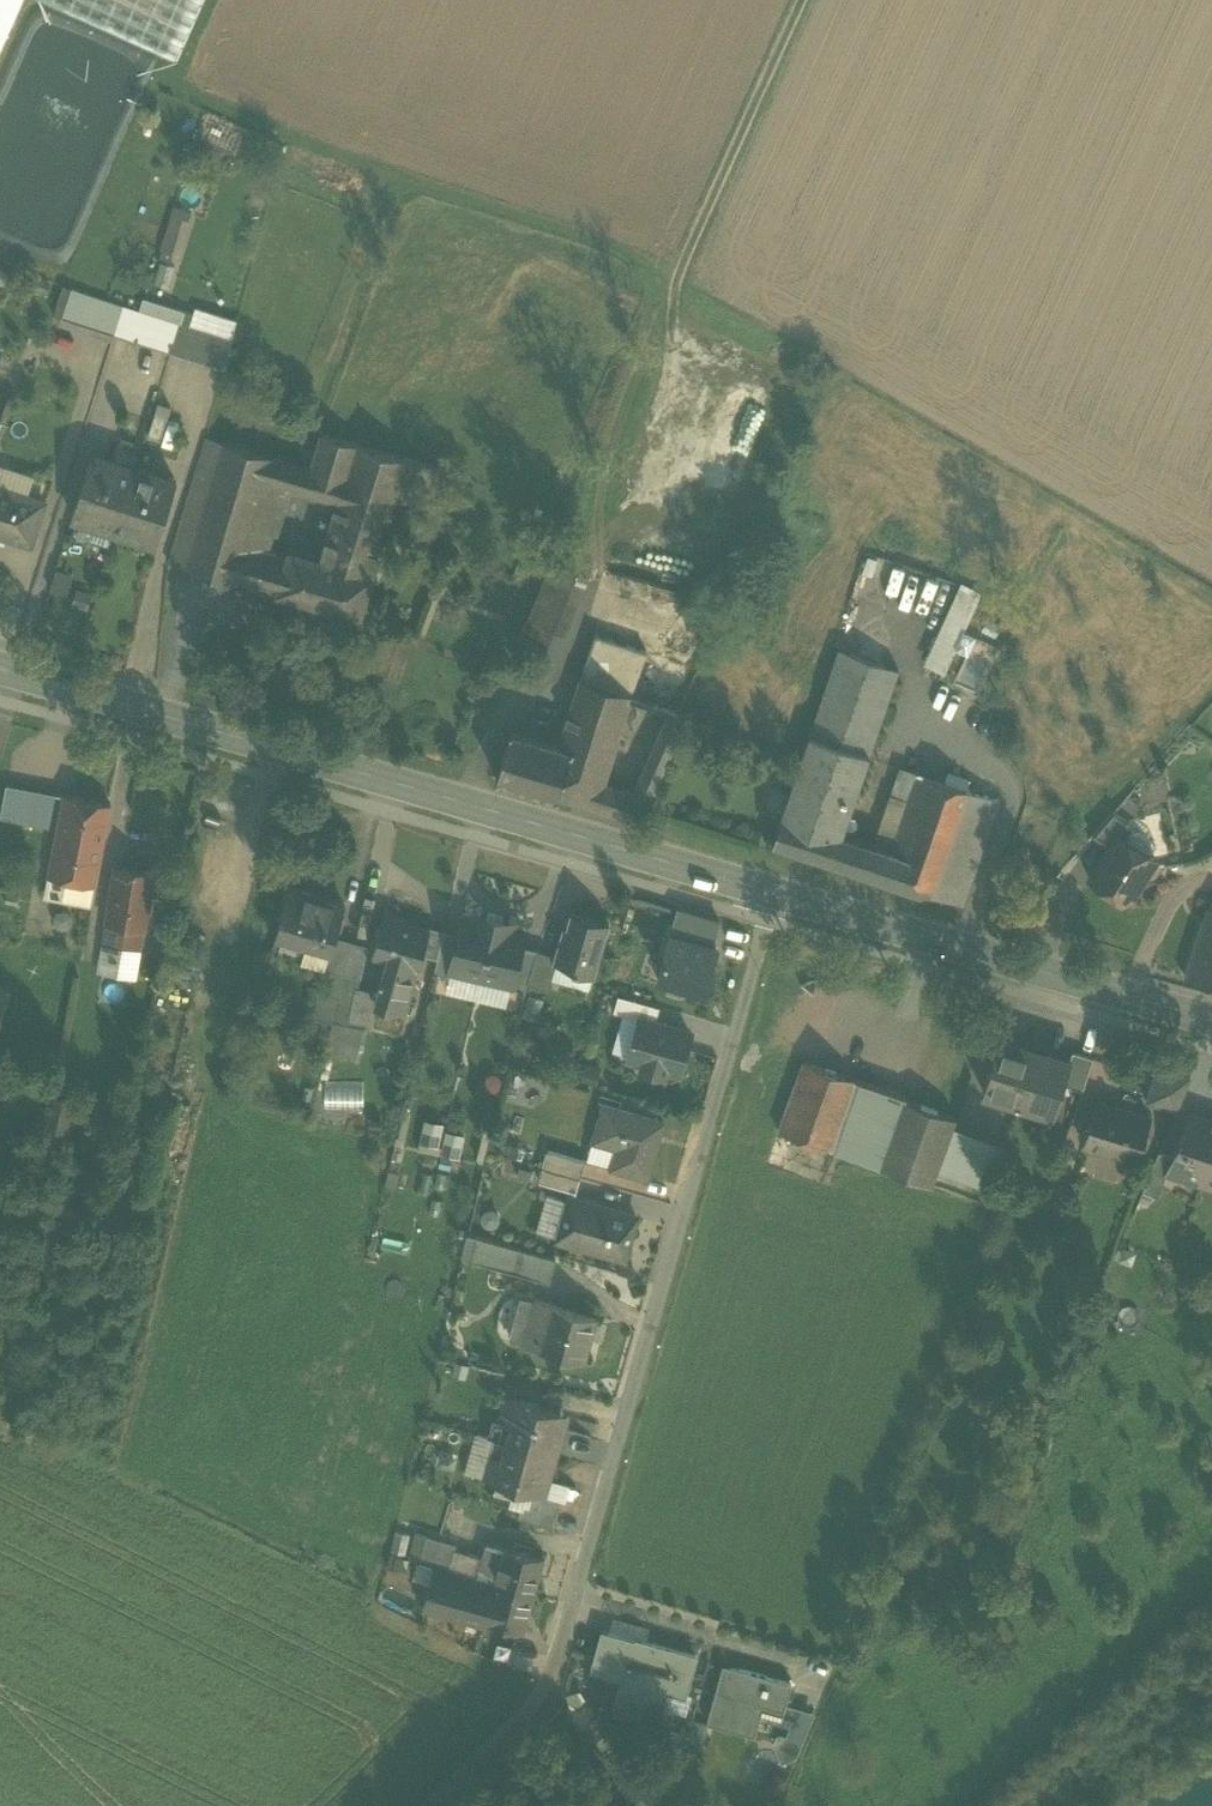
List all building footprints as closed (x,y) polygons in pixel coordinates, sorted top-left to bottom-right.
[(22,0),(0,0),(0,50),(22,0)] [(201,0),(54,0),(175,57),(201,0)] [(161,249),(179,254),(193,208),(175,203),(161,249)] [(123,303),(71,287),(61,316),(114,332),(123,303)] [(145,297),(141,309),(180,321),(189,324),(193,312),(145,297)] [(141,309),(123,303),(114,332),(171,351),(180,321),(141,309)] [(189,324),(180,321),(171,351),(224,367),(233,338),(189,324)] [(337,502),(332,518),(384,535),(396,498),(424,507),(436,468),(324,433),(313,469),(306,492),(337,502)] [(257,588),(268,550),(287,486),(294,463),(205,436),(168,561),(257,588)] [(134,467),(91,454),(72,514),(94,521),(97,522),(100,512),(118,518),(134,467)] [(287,486),(306,492),(313,469),(294,463),(287,486)] [(177,481),(134,467),(118,518),(120,518),(135,524),(131,533),(156,542),(177,481)] [(0,485),(0,533),(29,543),(44,501),(0,485)] [(97,522),(94,521),(89,538),(109,544),(112,532),(115,532),(120,518),(118,518),(100,512),(97,522)] [(384,535),(332,518),(320,558),(290,550),(288,556),(277,594),(361,620),(368,595),(366,593),(384,535)] [(277,594),(288,556),(268,550),(257,588),(277,594)] [(963,582),(868,562),(853,609),(942,627),(927,662),(954,673),(989,595),(963,582)] [(516,645),(554,662),(588,581),(550,565),(516,645)] [(672,660),(678,642),(601,617),(594,635),(672,660)] [(668,709),(679,713),(699,669),(672,660),(594,635),(580,681),(631,697),(668,709)] [(794,783),(846,800),(853,801),(895,672),(837,652),(794,783)] [(580,681),(559,745),(572,750),(559,797),(597,809),(605,783),(631,697),(580,681)] [(633,792),(652,797),(688,716),(679,713),(668,709),(633,792)] [(496,778),(559,797),(572,750),(559,745),(510,731),(496,778)] [(886,854),(877,878),(962,906),(997,803),(897,767),(887,797),(905,803),(886,854)] [(633,792),(605,783),(597,809),(641,822),(652,797),(633,792)] [(846,800),(794,783),(773,845),(850,870),(857,843),(835,834),(846,800)] [(6,785),(0,818),(0,819),(50,829),(56,795),(6,785)] [(110,806),(64,796),(49,876),(69,880),(95,885),(110,806)] [(1116,840),(1122,844),(1131,832),(1128,821),(1113,811),(1092,836),(1110,848),(1116,840)] [(1122,844),(1116,840),(1110,848),(1089,880),(1123,902),(1131,900),(1146,876),(1152,875),(1157,868),(1156,861),(1149,856),(1142,857),(1122,844)] [(886,854),(857,843),(850,870),(877,878),(886,854)] [(155,873),(116,866),(106,918),(107,918),(145,926),(155,873)] [(69,880),(49,876),(46,890),(67,894),(69,880)] [(344,906),(288,891),(277,934),(333,948),(336,938),(344,906)] [(1211,988),(1211,908),(1208,907),(1184,979),(1211,988)] [(608,923),(572,913),(565,936),(562,935),(556,956),(554,962),(557,963),(573,968),(572,972),(577,973),(580,965),(595,969),(608,923)] [(405,920),(384,915),(372,955),(389,960),(418,968),(419,968),(422,955),(429,931),(405,924),(405,920)] [(452,971),(481,978),(495,919),(476,915),(475,920),(463,917),(458,934),(450,970),(452,971)] [(142,947),(145,926),(107,918),(103,938),(142,947)] [(495,919),(481,978),(510,985),(512,985),(521,947),(525,932),(512,929),(514,924),(495,919)] [(430,928),(429,931),(422,955),(437,959),(444,931),(430,928)] [(450,977),(452,971),(450,970),(458,934),(444,931),(437,959),(434,973),(450,977)] [(716,948),(670,935),(657,980),(703,993),(716,948)] [(352,942),(336,938),(333,948),(323,990),(339,994),(342,994),(343,986),(347,969),(352,942)] [(365,945),(352,942),(347,969),(352,971),(351,979),(357,981),(365,945)] [(537,951),(521,947),(512,985),(510,985),(510,988),(525,992),(527,984),(537,951)] [(554,962),(556,956),(537,951),(527,984),(548,990),(552,980),(557,963),(554,962)] [(418,968),(389,960),(376,1006),(406,1014),(418,968)] [(589,991),(595,969),(580,965),(577,973),(572,972),(573,968),(557,963),(552,980),(589,991)] [(355,988),(343,986),(342,994),(339,994),(333,1017),(365,1024),(372,991),(355,988)] [(333,1017),(339,994),(323,990),(320,990),(315,1016),(333,1020),(333,1017)] [(641,1019),(655,1023),(660,1008),(618,996),(614,1012),(641,1019)] [(689,1033),(655,1023),(641,1019),(630,1058),(645,1063),(644,1068),(661,1073),(663,1068),(678,1072),(689,1033)] [(983,1093),(1018,1104),(1035,1050),(998,1040),(983,1093)] [(1070,1061),(1035,1050),(1018,1104),(1054,1115),(1063,1086),(1070,1061)] [(1072,1053),(1070,1061),(1063,1086),(1083,1091),(1093,1059),(1072,1053)] [(856,1082),(804,1063),(779,1133),(831,1152),(856,1082)] [(1156,1068),(1146,1102),(1176,1110),(1190,1078),(1156,1068)] [(906,1098),(856,1082),(831,1152),(932,1188),(937,1173),(952,1129),(955,1120),(906,1102),(906,1098)] [(364,1084),(326,1084),(325,1106),(364,1106),(364,1084)] [(1150,1119),(1096,1102),(1082,1145),(1137,1162),(1150,1119)] [(612,1169),(651,1180),(666,1125),(605,1107),(596,1139),(619,1145),(612,1169)] [(1190,1114),(1172,1158),(1164,1175),(1166,1176),(1200,1188),(1202,1180),(1211,1151),(1211,1121),(1190,1114)] [(440,1144),(445,1122),(426,1117),(421,1139),(440,1144)] [(1005,1148),(952,1129),(937,1173),(991,1191),(1005,1148)] [(445,1130),(442,1152),(462,1155),(465,1132),(445,1130)] [(543,1168),(580,1179),(585,1160),(548,1149),(543,1168)] [(1202,1180),(1211,1183),(1211,1151),(1202,1180)] [(1164,1175),(1172,1158),(1159,1152),(1143,1192),(1158,1198),(1166,1176),(1164,1175)] [(580,1179),(543,1168),(539,1182),(577,1192),(580,1179)] [(636,1211),(664,1221),(670,1204),(642,1193),(636,1211)] [(558,1239),(624,1258),(636,1218),(569,1199),(558,1239)] [(469,1260),(548,1282),(554,1258),(475,1237),(469,1260)] [(538,1346),(551,1304),(532,1299),(520,1341),(538,1346)] [(538,1346),(580,1358),(592,1316),(551,1304),(538,1346)] [(503,1440),(555,1455),(559,1438),(551,1435),(558,1410),(502,1395),(496,1418),(509,1422),(503,1440)] [(551,1435),(559,1438),(566,1413),(558,1410),(551,1435)] [(555,1455),(503,1440),(500,1456),(487,1452),(480,1476),(519,1486),(536,1490),(536,1489),(543,1465),(552,1466),(555,1455)] [(549,1477),(552,1466),(543,1465),(536,1489),(545,1491),(549,1477)] [(563,1482),(549,1477),(545,1491),(536,1489),(536,1490),(519,1486),(512,1516),(552,1527),(563,1482)] [(391,1552),(405,1555),(410,1534),(396,1531),(391,1552)] [(434,1566),(476,1579),(481,1558),(455,1550),(456,1545),(427,1537),(419,1562),(434,1566)] [(494,1583),(504,1547),(486,1542),(481,1558),(476,1579),(494,1583)] [(494,1583),(534,1595),(544,1558),(504,1547),(494,1583)] [(484,1620),(494,1583),(476,1579),(434,1566),(421,1609),(442,1616),(444,1609),(484,1620)] [(524,1631),(533,1599),(534,1595),(494,1583),(484,1620),(524,1631)] [(635,1635),(638,1620),(615,1615),(612,1630),(635,1635)] [(693,1656),(641,1642),(641,1645),(605,1636),(600,1650),(595,1648),(589,1668),(623,1677),(614,1710),(655,1722),(666,1682),(684,1686),(693,1656)] [(790,1686),(728,1668),(721,1692),(714,1690),(704,1724),(752,1738),(761,1705),(783,1711),(790,1686)] [(812,1719),(796,1713),(784,1741),(801,1749),(812,1719)] [(654,1799),(669,1802),(679,1768),(649,1760),(643,1785),(657,1789),(654,1799)]
